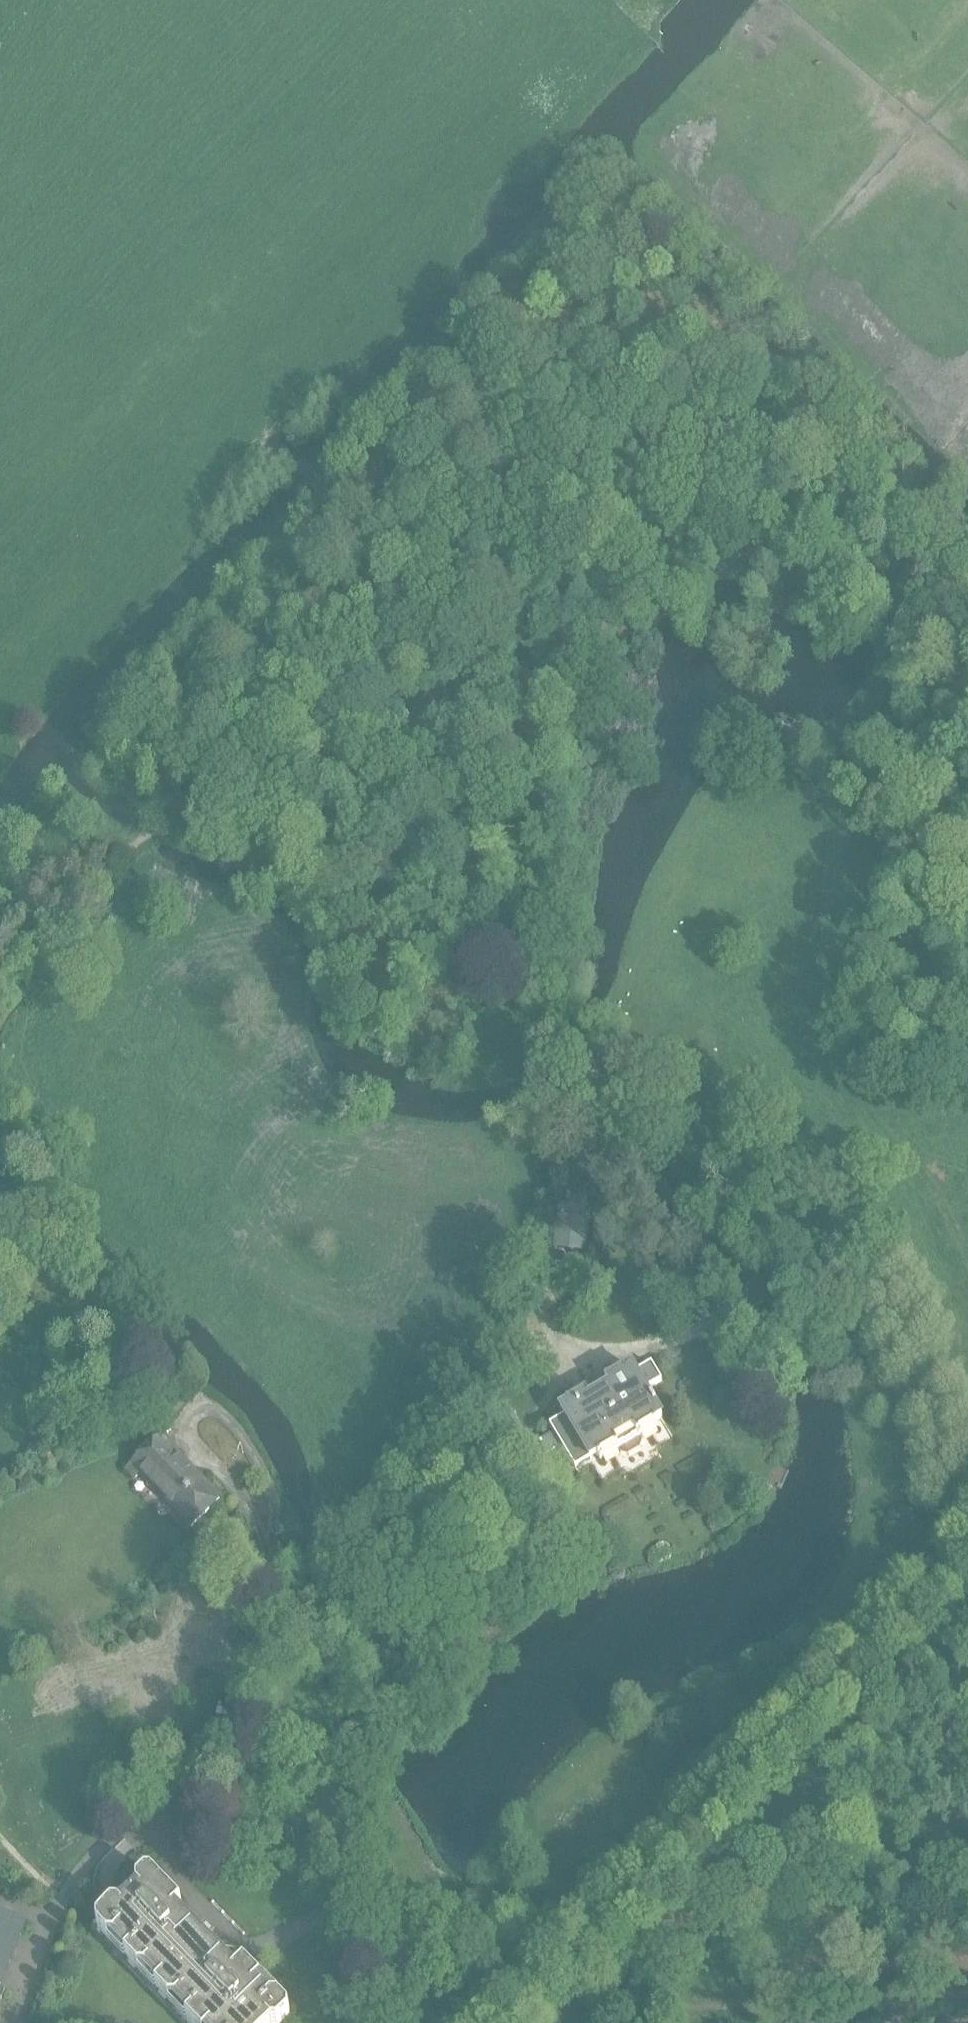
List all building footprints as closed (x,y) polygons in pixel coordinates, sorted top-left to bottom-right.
[(554,1248),(585,1251),(588,1220),(557,1217),(554,1248)] [(655,1424),(662,1419),(663,1419),(647,1392),(662,1383),(652,1365),(637,1374),(633,1369),(607,1384),(599,1382),(596,1377),(586,1383),(589,1388),(587,1396),(561,1411),(565,1418),(550,1427),(555,1435),(540,1444),(546,1455),(562,1446),(576,1470),(599,1457),(601,1461),(620,1450),(622,1453),(627,1455),(639,1448),(641,1442),(639,1439),(657,1428),(655,1424)] [(219,1499),(191,1470),(162,1439),(129,1470),(136,1478),(142,1472),(190,1523),(184,1528),(186,1530),(219,1499)] [(182,1904),(153,1874),(147,1874),(138,1882),(139,1889),(120,1907),(114,1907),(99,1921),(99,1927),(192,2022),(280,2022),(290,2014),(290,2008),(245,1962),(237,1970),(207,1939),(215,1931),(206,1921),(198,1929),(178,1908),(182,1904)]
